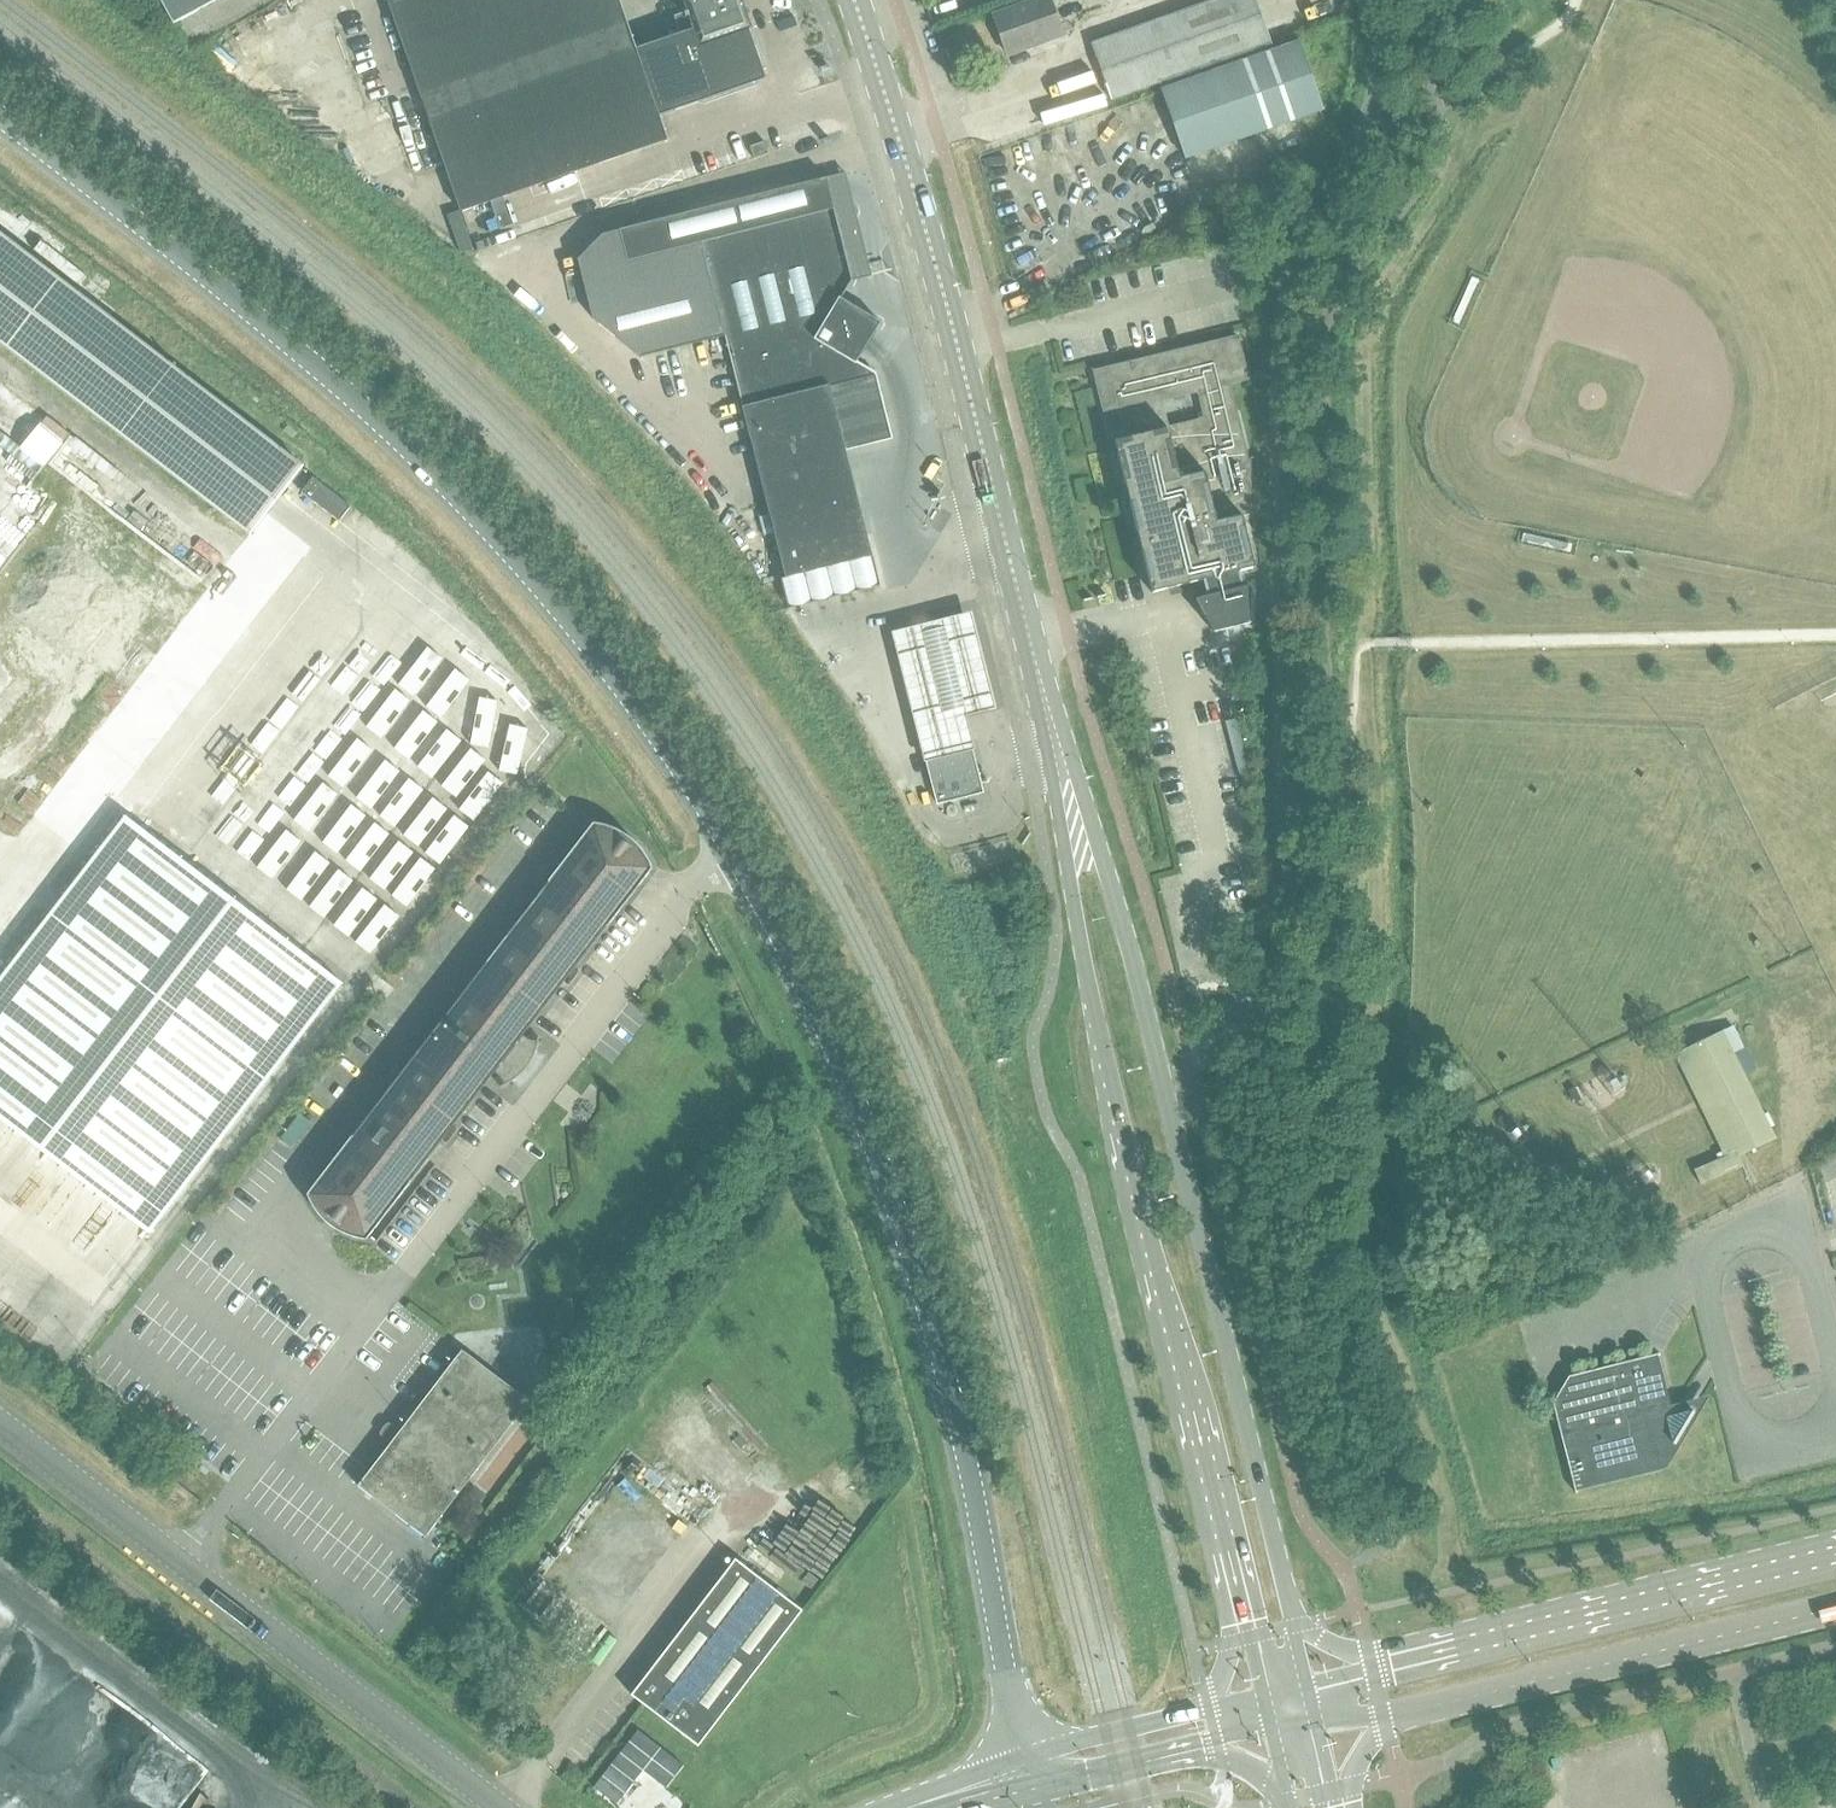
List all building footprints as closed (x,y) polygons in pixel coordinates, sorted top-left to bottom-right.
[(174,24),(218,0),(161,0),(174,24)] [(388,4),(461,212),(533,186),(668,139),(660,115),(634,48),(618,0),(399,0),(388,4)] [(675,17),(672,18),(678,33),(690,28),(697,48),(749,29),(752,28),(743,0),(669,0),(675,17)] [(1007,54),(1063,34),(1050,0),(1037,0),(993,16),(1007,54)] [(1091,44),(1110,99),(1159,82),(1162,89),(1273,50),(1271,43),(1256,0),(1215,0),(1091,44)] [(678,33),(634,48),(660,115),(766,79),(758,54),(749,29),(697,48),(690,28),(678,33)] [(1186,158),(1323,110),(1299,41),(1273,50),(1162,89),(1186,158)] [(1041,108),(1046,122),(1109,100),(1104,86),(1041,108)] [(1295,123),(1299,135),(1319,129),(1316,117),(1295,123)] [(769,154),(764,141),(750,146),(754,159),(769,154)] [(826,177),(620,229),(627,261),(702,242),(786,576),(872,555),(860,512),(844,450),(891,438),(875,373),(857,362),(869,343),(881,322),(841,298),(852,280),(834,209),(829,189),(826,177)] [(459,210),(447,214),(461,254),(473,249),(459,210)] [(0,234),(0,343),(250,535),(302,467),(0,234)] [(1235,412),(1234,412),(1227,384),(1247,379),(1237,337),(1094,371),(1112,443),(1114,442),(1127,494),(1147,574),(1152,593),(1204,580),(1208,596),(1196,599),(1216,630),(1227,627),(1243,623),(1251,585),(1235,589),(1231,573),(1251,568),(1255,567),(1242,517),(1251,515),(1250,462),(1247,463),(1235,412)] [(47,453),(70,422),(58,413),(51,423),(0,384),(0,417),(47,453)] [(4,451),(17,456),(24,434),(11,430),(4,451)] [(35,527),(55,502),(0,457),(0,498),(35,527)] [(925,758),(972,746),(964,717),(997,709),(972,611),(892,631),(925,758)] [(331,661),(323,676),(356,695),(364,680),(331,661)] [(401,732),(410,722),(376,691),(367,701),(401,732)] [(405,740),(444,759),(451,743),(412,725),(405,740)] [(229,735),(216,749),(248,779),(261,765),(229,735)] [(357,781),(369,767),(334,738),(322,752),(357,781)] [(925,758),(938,803),(983,792),(972,746),(925,758)] [(469,767),(460,779),(492,803),(501,791),(469,767)] [(149,1233),(342,983),(126,816),(0,979),(0,1118),(149,1233)] [(600,824),(593,823),(549,881),(353,1136),(352,1136),(307,1194),(310,1200),(313,1206),(317,1211),(321,1216),(325,1221),(330,1225),(336,1229),(341,1232),(347,1235),(353,1237),(360,1238),(366,1239),(411,1181),(410,1181),(494,1072),(501,1077),(505,1086),(510,1083),(514,1080),(518,1077),(522,1074),(526,1070),(529,1066),(532,1061),(534,1056),(536,1052),(538,1046),(539,1041),(529,1040),(523,1035),(607,926),(652,868),(650,862),(647,856),(643,851),(639,846),(634,841),(629,837),(624,833),(618,830),(612,827),(606,825),(600,824)] [(388,930),(397,918),(378,902),(368,914),(388,930)] [(1744,1152),(1780,1137),(1741,1047),(1747,1044),(1738,1022),(1681,1047),(1727,1152),(1699,1165),(1706,1182),(1749,1163),(1744,1152)] [(60,1221),(80,1183),(65,1175),(45,1213),(60,1221)] [(80,1235),(92,1245),(120,1215),(109,1205),(80,1235)] [(383,1437),(389,1445),(358,1485),(425,1537),(529,1401),(462,1350),(401,1429),(393,1425),(383,1437)] [(1664,1352),(1559,1372),(1581,1484),(1693,1462),(1681,1404),(1674,1405),(1664,1352)] [(104,1394),(113,1402),(118,1396),(109,1388),(104,1394)] [(631,1694),(698,1745),(802,1610),(735,1558),(631,1694)] [(692,1758),(644,1723),(601,1780),(625,1798),(651,1764),(675,1782),(692,1758)]
